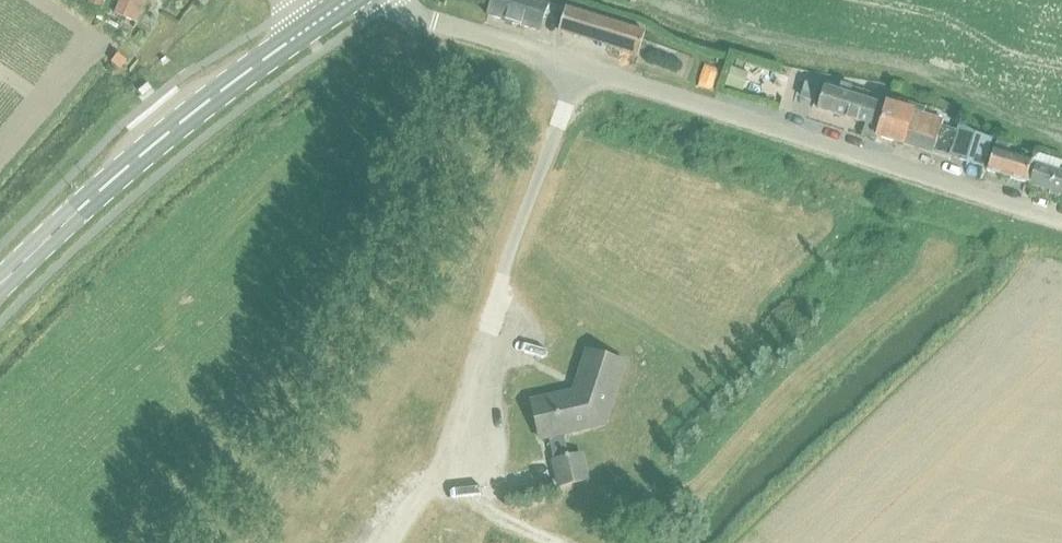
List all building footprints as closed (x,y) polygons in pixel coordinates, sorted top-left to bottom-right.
[(125,18),(132,0),(121,0),(115,13),(125,18)] [(125,18),(137,22),(145,0),(132,0),(125,18)] [(152,17),(161,1),(159,0),(154,0),(150,7),(148,6),(144,13),(152,17)] [(523,27),(540,32),(549,3),(540,0),(493,0),(488,16),(523,27)] [(566,8),(559,31),(638,56),(645,33),(566,8)] [(725,86),(743,91),(748,72),(731,66),(725,86)] [(818,101),(822,78),(807,75),(803,98),(818,101)] [(818,109),(871,125),(878,104),(849,95),(852,87),(841,84),(839,92),(825,88),(818,109)] [(951,155),(959,129),(942,123),(943,121),(923,114),(925,109),(906,103),(904,109),(887,103),(877,137),(903,145),(904,144),(950,158),(951,155)] [(992,139),(959,129),(951,155),(984,165),(992,139)] [(987,171),(1025,183),(1032,162),(994,150),(987,171)] [(1061,194),(1061,173),(1036,165),(1030,184),(1061,194)] [(607,417),(625,360),(588,349),(578,380),(582,381),(579,390),(578,390),(540,398),(545,419),(537,421),(541,439),(549,437),(560,485),(587,479),(581,455),(569,458),(563,435),(583,430),(579,414),(586,410),(607,417)]
